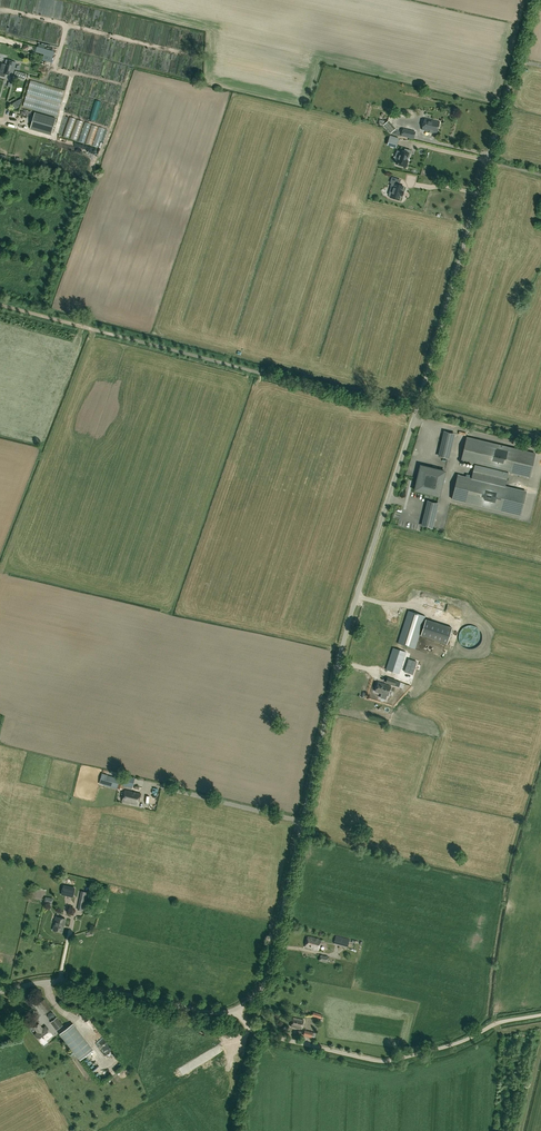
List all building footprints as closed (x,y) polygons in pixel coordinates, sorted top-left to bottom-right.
[(52,52),(29,46),(29,47),(23,45),(22,50),(28,52),(28,50),(40,53),(39,55),(50,58),(52,52)] [(0,64),(0,76),(4,77),(5,74),(12,76),(16,62),(6,60),(4,65),(0,64)] [(29,79),(22,103),(56,113),(63,88),(29,79)] [(19,106),(21,99),(12,104),(15,110),(19,108),(18,107),(19,106)] [(51,135),(55,119),(35,113),(30,129),(51,135)] [(439,122),(425,119),(422,130),(436,133),(439,122)] [(391,134),(414,139),(415,132),(403,128),(402,131),(396,130),(388,120),(387,122),(379,120),(378,124),(383,125),(391,134)] [(399,138),(389,135),(387,145),(396,148),(399,138)] [(408,160),(408,159),(410,153),(411,150),(406,149),(405,152),(401,150),(397,164),(406,167),(408,160)] [(389,183),(391,172),(381,170),(378,181),(389,183)] [(401,180),(392,178),(391,183),(394,184),(392,190),(391,190),(390,190),(389,194),(389,195),(390,196),(389,197),(399,200),(401,196),(402,196),(404,191),(402,191),(404,186),(399,185),(401,180)] [(454,434),(445,432),(439,456),(448,458),(454,434)] [(458,475),(452,499),(520,515),(535,453),(467,437),(461,461),(474,465),(471,478),(458,475)] [(421,466),(415,490),(439,496),(445,472),(421,466)] [(428,502),(422,526),(432,528),(437,504),(428,502)] [(406,509),(400,507),(398,519),(400,519),(399,524),(409,526),(410,522),(412,522),(413,518),(415,519),(416,514),(410,513),(411,509),(406,508),(406,509)] [(408,610),(398,643),(415,649),(420,634),(425,618),(425,616),(408,610)] [(426,619),(420,635),(447,644),(452,628),(426,619)] [(406,652),(393,647),(386,669),(399,674),(406,652)] [(413,674),(417,662),(408,659),(404,672),(413,674)] [(391,686),(378,682),(375,691),(388,695),(391,686)] [(99,784),(117,789),(119,779),(107,776),(107,775),(102,774),(99,784)] [(124,783),(133,786),(135,779),(125,776),(124,783)] [(122,802),(138,806),(141,793),(124,790),(122,802)] [(72,898),(74,889),(63,886),(61,895),(72,898)] [(53,898),(45,897),(44,903),(51,905),(53,898)] [(64,925),(65,919),(56,917),(53,930),(62,932),(63,927),(62,927),(63,925),(64,925)] [(304,948),(318,951),(321,940),(308,936),(304,948)] [(349,939),(336,936),(334,944),(347,947),(349,939)] [(328,957),(320,955),(319,961),(327,963),(328,957)] [(52,1009),(44,999),(37,1005),(44,1014),(52,1009)] [(86,1022),(89,1020),(84,1013),(80,1016),(86,1022)] [(63,1025),(57,1017),(50,1022),(56,1030),(63,1025)] [(293,1017),(290,1027),(302,1030),(304,1020),(293,1017)] [(93,1050),(72,1023),(59,1033),(79,1060),(93,1050)] [(35,1034),(42,1043),(52,1035),(46,1026),(43,1028),(42,1028),(39,1024),(34,1028),(37,1032),(37,1033),(35,1034)]
